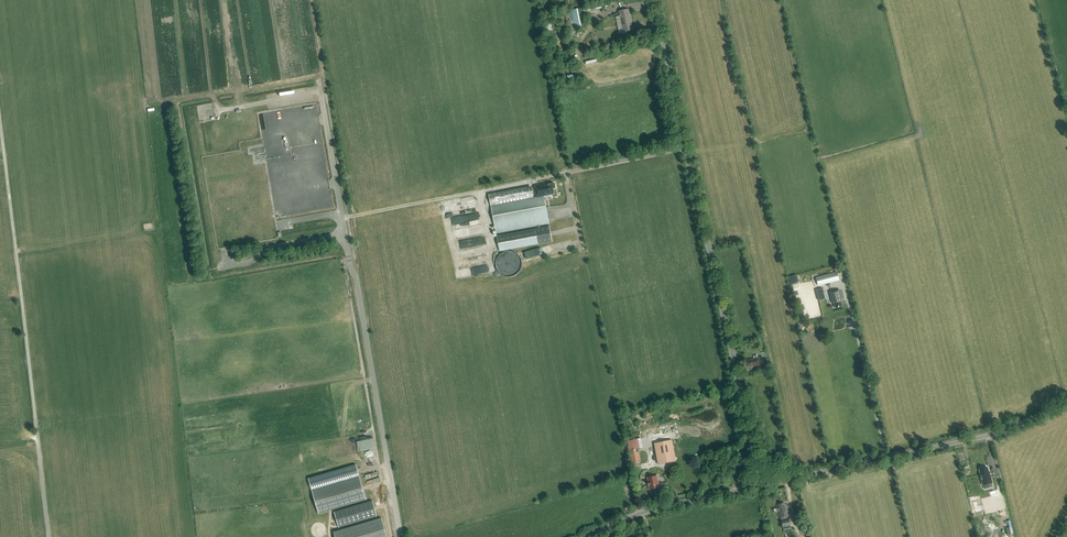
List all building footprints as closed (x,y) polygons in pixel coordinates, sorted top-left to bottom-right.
[(583,5),(585,16),(602,12),(601,2),(583,5)] [(583,8),(565,11),(570,32),(587,28),(583,8)] [(619,33),(623,32),(633,30),(628,9),(619,11),(620,16),(616,17),(619,33)] [(546,31),(549,30),(553,29),(550,17),(543,19),(546,31)] [(532,186),(515,190),(489,194),(496,233),(549,224),(544,196),(554,195),(553,188),(555,188),(554,183),(548,184),(548,183),(534,185),(537,197),(534,198),(532,186)] [(464,222),(472,220),(470,213),(462,216),(464,222)] [(484,225),(457,231),(458,239),(486,233),(484,225)] [(549,226),(497,236),(500,251),(552,242),(549,226)] [(527,258),(547,252),(545,246),(525,251),(527,258)] [(461,266),(485,262),(484,256),(470,258),(470,259),(461,261),(461,266)] [(816,277),(818,284),(818,286),(839,280),(837,272),(816,277)] [(832,304),(834,303),(835,308),(842,306),(841,301),(843,301),(840,289),(829,292),(832,304)] [(759,357),(757,358),(757,355),(753,356),(754,358),(748,360),(748,361),(747,362),(748,366),(752,365),(753,367),(761,365),(761,363),(763,363),(762,357),(759,358),(759,357)] [(628,441),(632,463),(641,461),(639,451),(637,452),(636,449),(643,447),(641,438),(628,441)] [(658,464),(659,464),(676,461),(672,440),(655,443),(654,444),(658,464)] [(987,467),(979,469),(981,474),(980,474),(983,485),(988,484),(989,488),(992,487),(991,483),(992,483),(989,471),(988,472),(987,467)] [(366,475),(368,483),(381,480),(378,471),(366,475)] [(660,488),(657,475),(647,477),(648,481),(647,481),(648,486),(649,490),(660,488)] [(366,500),(360,477),(312,491),(319,514),(366,500)] [(973,496),(982,494),(978,480),(970,482),(973,496)] [(992,492),(994,504),(1001,503),(998,491),(992,492)] [(334,529),(372,518),(367,502),(329,514),(334,529)] [(779,504),(780,508),(777,508),(777,509),(777,511),(778,512),(779,511),(784,532),(792,530),(786,504),(784,505),(784,503),(779,504)] [(334,532),(335,536),(387,536),(381,518),(334,532)]
